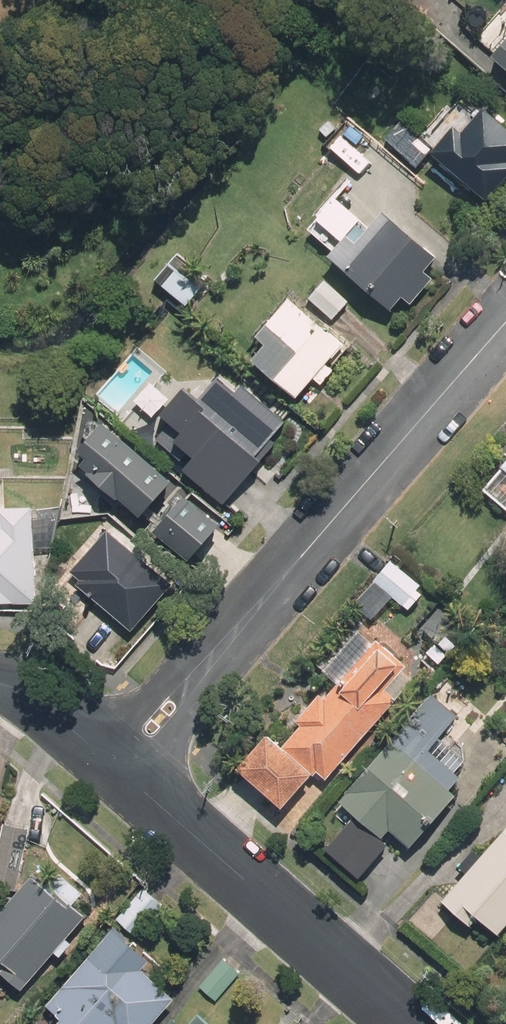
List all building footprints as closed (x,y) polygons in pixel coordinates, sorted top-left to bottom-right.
[(505,74),(505,44),(491,62),(505,74)] [(486,108),(461,137),(455,131),(432,157),(486,204),(505,181),(505,126),(486,108)] [(400,125),(386,139),(416,168),(430,154),(400,125)] [(342,242),(361,222),(337,200),(318,220),(342,242)] [(356,247),(346,238),(342,242),(328,258),(390,315),(403,301),(410,307),(434,281),(424,271),(435,259),(385,214),(356,247)] [(169,264),(154,281),(187,308),(202,290),(169,264)] [(348,304),(324,281),(308,298),(332,321),(348,304)] [(334,372),(327,367),(343,348),(286,302),(255,342),(262,348),(250,364),(298,402),(314,382),(321,388),(334,372)] [(171,460),(199,482),(209,470),(248,501),(296,441),(229,388),(171,460)] [(103,427),(70,466),(137,523),(170,483),(103,427)] [(481,489),(505,510),(505,460),(481,489)] [(182,497),(153,535),(190,563),(219,525),(182,497)] [(35,604),(33,513),(0,514),(0,605),(35,604)] [(109,531),(67,577),(131,635),(173,589),(109,531)] [(372,580),(402,606),(419,585),(389,560),(372,580)] [(300,726),(283,746),(267,732),(236,768),(281,806),(312,770),(324,780),(413,676),(373,641),(324,698),(320,695),(296,723),(300,726)] [(388,830),(410,848),(455,796),(448,791),(460,778),(427,750),(456,717),(430,694),(337,802),(381,838),(388,830)] [(449,893),(441,903),(469,927),(478,917),(498,935),(505,926),(505,827),(449,893)] [(26,986),(84,916),(33,874),(18,892),(0,913),(0,964),(26,986)] [(115,921),(137,939),(164,907),(143,888),(115,921)] [(45,1006),(60,1018),(55,1023),(150,1023),(173,996),(104,937),(45,1006)] [(198,988),(215,1003),(240,974),(222,959),(198,988)] [(187,1023),(207,1023),(195,1014),(187,1023)]
